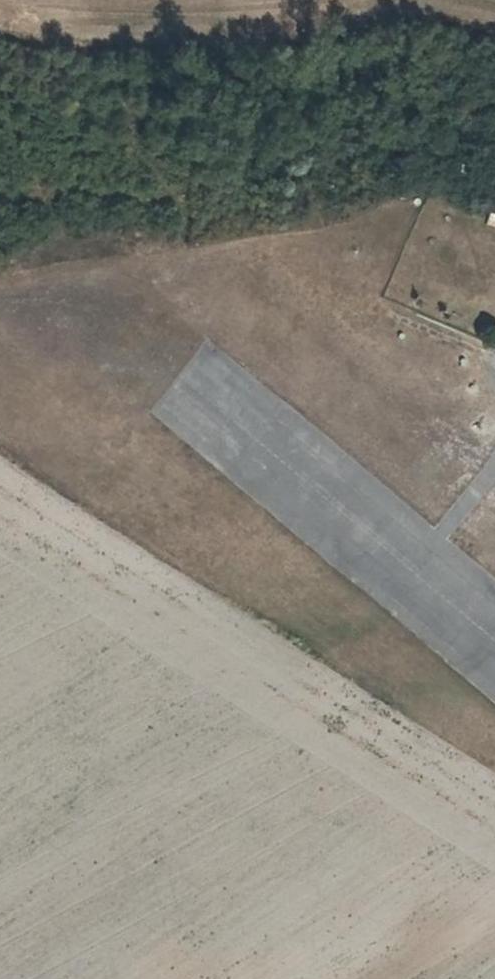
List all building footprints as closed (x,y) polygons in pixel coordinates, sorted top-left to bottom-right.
[(489,214),(484,226),(494,230),(494,216),(489,214)]
